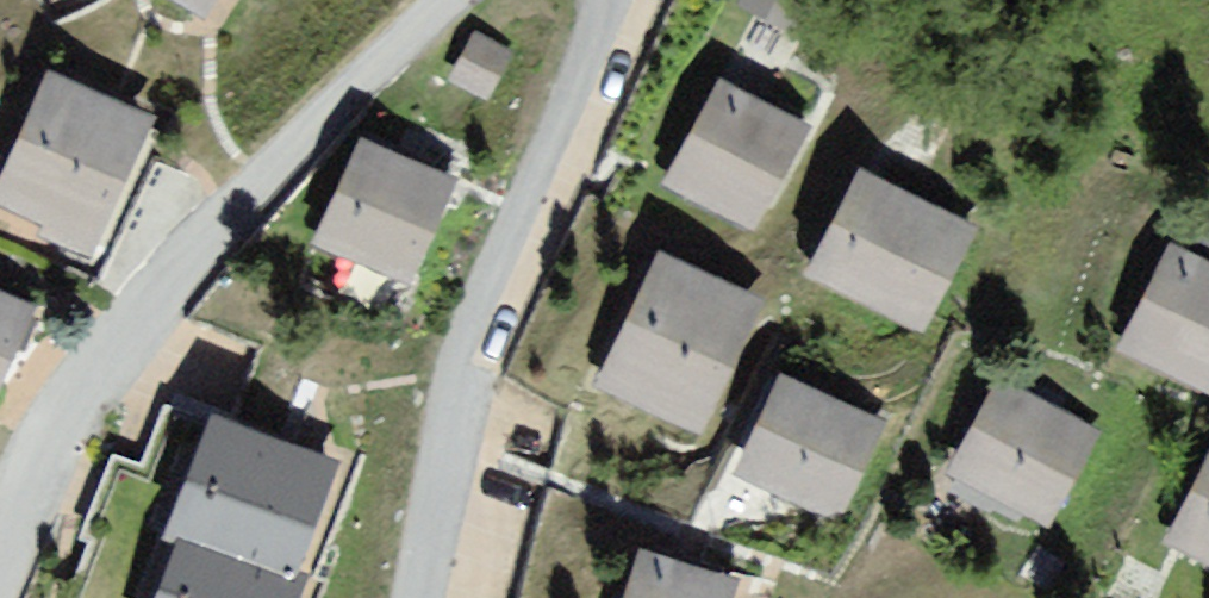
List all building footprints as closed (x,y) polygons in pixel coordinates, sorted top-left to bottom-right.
[(190,12),(197,0),(167,0),(190,12)] [(92,256),(149,121),(27,69),(0,132),(0,217),(92,256)] [(708,82),(658,179),(765,234),(815,137),(708,82)] [(342,146),(305,241),(412,282),(449,187),(342,146)] [(846,175),(800,278),(919,331),(965,228),(846,175)] [(1107,346),(1205,392),(1208,384),(1208,275),(1153,249),(1107,346)] [(642,258),(585,381),(696,432),(753,309),(642,258)] [(27,309),(0,297),(0,369),(27,309)] [(981,376),(936,467),(1053,524),(1098,433),(981,376)] [(760,380),(720,473),(839,523),(878,431),(760,380)] [(316,456),(171,411),(136,523),(280,568),(316,456)] [(1157,533),(1208,559),(1208,443),(1203,440),(1157,533)] [(130,597),(300,597),(303,587),(150,537),(130,597)] [(614,557),(603,597),(724,597),(728,586),(614,557)]
